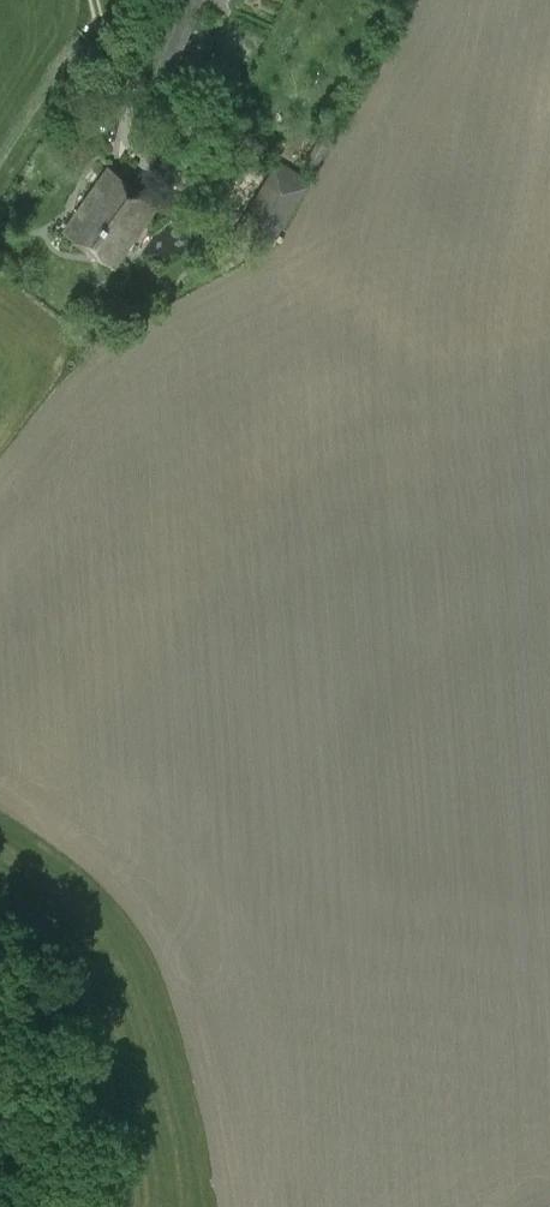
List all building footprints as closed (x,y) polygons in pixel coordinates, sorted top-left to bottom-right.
[(136,68),(170,83),(204,0),(228,10),(231,0),(165,0),(136,68)] [(159,203),(108,168),(65,230),(114,266),(159,203)]
